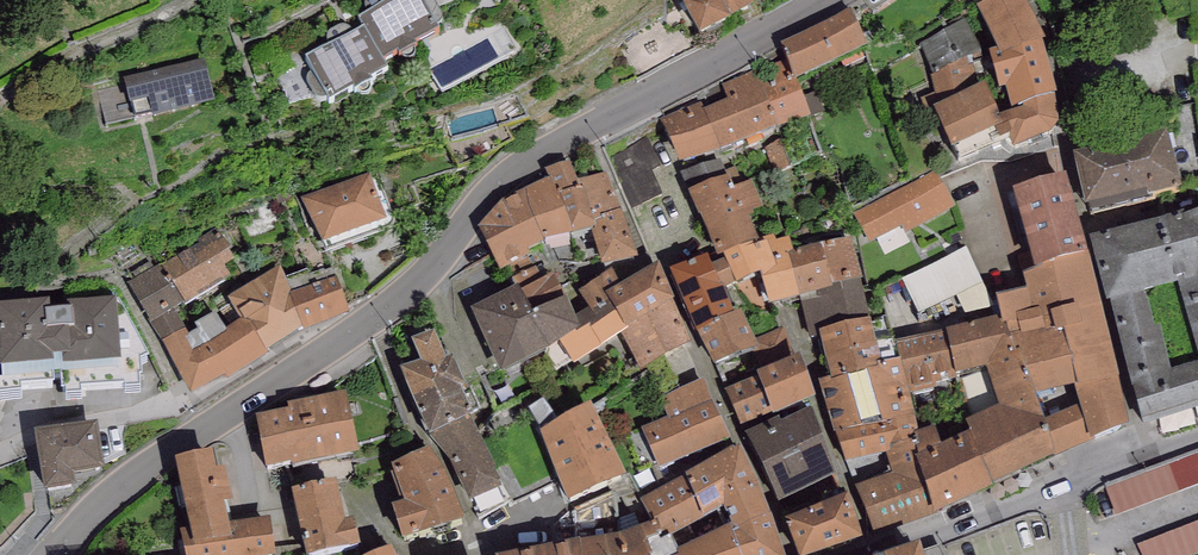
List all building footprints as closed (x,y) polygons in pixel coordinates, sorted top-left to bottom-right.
[(358,18),(364,27),(383,61),(398,53),(400,57),(417,47),(415,43),(440,30),(423,0),(391,0),(358,18)] [(700,38),(732,21),(730,18),(753,6),(749,0),(680,0),(700,38)] [(977,8),(997,52),(1001,60),(1042,42),(1044,41),(1026,0),(994,0),(977,8)] [(869,48),(851,10),(783,43),(791,60),(787,62),(796,83),(869,48)] [(965,19),(921,45),(933,77),(963,63),(961,58),(980,50),(965,19)] [(383,61),(364,27),(306,59),(329,101),(354,87),(356,91),(372,82),(370,79),(387,70),(383,61)] [(997,52),(989,53),(999,92),(1006,91),(1012,114),(1024,111),(1022,107),(1057,95),(1042,42),(1001,60),(997,52)] [(984,60),(980,50),(961,58),(963,63),(933,77),(926,80),(938,108),(984,87),(974,64),(984,60)] [(205,59),(125,79),(134,119),(152,115),(153,118),(215,102),(205,59)] [(787,62),(756,74),(779,130),(810,117),(796,83),(787,62)] [(779,130),(756,74),(755,72),(723,86),(729,100),(704,110),(722,153),(779,130)] [(938,108),(933,110),(951,151),(996,131),(1003,127),(999,118),(984,87),(938,108)] [(1058,124),(1057,95),(1022,107),(1024,111),(1012,114),(999,118),(1003,127),(996,131),(1000,143),(1009,139),(1013,150),(1052,134),(1058,124)] [(722,153),(704,110),(701,102),(659,119),(679,164),(722,153)] [(1167,132),(1074,155),(1087,207),(1146,192),(1148,198),(1182,190),(1167,132)] [(569,162),(546,170),(551,179),(559,196),(574,237),(592,232),(598,230),(595,222),(584,189),(581,190),(578,182),(569,162)] [(955,207),(935,170),(854,213),(870,243),(902,226),(905,233),(955,207)] [(578,182),(581,190),(584,189),(595,222),(622,213),(608,172),(578,182)] [(369,176),(300,199),(321,245),(387,223),(369,176)] [(729,177),(689,192),(717,258),(723,256),(726,260),(711,267),(724,291),(746,282),(777,271),(769,244),(761,246),(748,216),(763,209),(752,182),(734,188),(729,177)] [(1012,192),(1034,271),(1088,256),(1065,177),(1012,192)] [(551,179),(524,192),(547,245),(574,237),(559,196),(551,179)] [(524,192),(502,202),(526,255),(547,245),(524,192)] [(526,255),(502,202),(479,228),(499,273),(529,259),(526,255)] [(1090,242),(1108,304),(1110,304),(1145,294),(1177,285),(1197,360),(1197,211),(1090,242)] [(622,213),(595,222),(598,230),(592,232),(604,268),(638,261),(622,213)] [(199,245),(162,265),(184,305),(231,280),(225,270),(234,264),(229,254),(230,253),(217,229),(197,241),(199,245)] [(800,299),(804,298),(792,254),(788,239),(769,244),(777,271),(746,282),(754,308),(768,304),(769,308),(800,299)] [(852,240),(821,247),(832,287),(862,281),(852,240)] [(821,247),(792,254),(804,298),(833,290),(832,287),(821,247)] [(966,249),(902,279),(919,314),(956,296),(982,284),(966,249)] [(1034,271),(1023,274),(1027,291),(996,298),(1001,318),(1003,327),(1006,326),(1017,353),(1021,353),(1036,398),(1077,386),(1082,404),(1044,420),(1055,458),(1091,442),(1130,427),(1088,256),(1034,271)] [(708,257),(670,271),(697,335),(715,326),(714,324),(733,316),(724,291),(711,267),(708,257)] [(162,265),(128,284),(163,341),(185,327),(175,311),(184,305),(162,265)] [(621,288),(608,295),(625,330),(673,303),(675,302),(659,266),(621,288)] [(280,268),(228,299),(240,320),(247,316),(267,351),(303,331),(290,296),(292,295),(286,279),(280,268)] [(308,271),(286,279),(292,295),(290,296),(303,331),(304,333),(350,316),(332,270),(310,278),(308,271)] [(612,270),(567,300),(581,333),(561,345),(573,367),(623,335),(627,332),(625,330),(608,295),(621,288),(612,270)] [(553,272),(515,289),(546,355),(561,345),(581,333),(567,300),(553,272)] [(871,320),(862,281),(832,287),(833,290),(804,298),(800,299),(809,340),(821,337),(820,333),(871,320)] [(994,306),(982,284),(956,296),(966,314),(994,306)] [(546,355),(515,289),(471,310),(502,376),(546,355)] [(1145,294),(1110,304),(1130,389),(1173,377),(1160,327),(1155,329),(1145,294)] [(0,308),(0,357),(2,383),(0,383),(0,398),(23,397),(22,390),(55,387),(55,379),(62,378),(62,394),(66,394),(66,400),(83,399),(81,392),(125,389),(125,391),(141,391),(138,378),(142,378),(139,362),(148,358),(119,302),(49,307),(49,303),(0,308)] [(690,344),(673,303),(625,330),(627,332),(623,335),(642,373),(690,344)] [(163,341),(161,341),(192,395),(225,376),(226,379),(269,354),(267,351),(247,316),(240,320),(225,328),(216,311),(194,323),(198,329),(189,334),(185,327),(163,341)] [(742,313),(733,316),(714,324),(715,326),(697,335),(713,367),(759,350),(742,313)] [(1001,318),(946,332),(956,377),(985,370),(1000,409),(966,424),(971,435),(994,489),(1055,458),(1044,420),(1036,398),(1021,353),(1017,353),(1006,326),(1003,327),(1001,318)] [(871,320),(820,333),(821,337),(832,379),(833,381),(879,370),(878,366),(882,365),(900,360),(895,343),(894,338),(877,343),(871,320)] [(435,332),(412,342),(421,362),(401,371),(430,438),(472,419),(474,418),(461,389),(466,387),(453,357),(447,360),(435,332)] [(946,332),(925,336),(936,385),(957,381),(956,377),(946,332)] [(925,336),(895,343),(900,360),(909,395),(937,390),(936,385),(925,336)] [(801,358),(756,375),(757,379),(773,418),(817,400),(801,358)] [(819,382),(834,435),(915,419),(909,395),(900,360),(882,365),(878,366),(879,370),(833,381),(832,379),(819,382)] [(1173,377),(1130,389),(1141,427),(1150,425),(1197,411),(1197,370),(1173,377)] [(773,418),(757,379),(726,391),(742,430),(773,418)] [(704,381),(660,400),(668,418),(642,430),(660,470),(730,440),(704,381)] [(347,393),(288,406),(289,411),(256,418),(267,470),(292,465),(293,468),(359,454),(347,393)] [(592,407),(537,432),(571,504),(625,479),(592,407)] [(780,420),(746,435),(778,504),(838,477),(810,410),(781,423),(780,420)] [(496,469),(472,419),(430,438),(450,462),(470,504),(472,504),(478,520),(510,500),(495,470),(496,469)] [(915,419),(834,435),(846,464),(885,455),(891,454),(889,448),(913,441),(919,439),(917,435),(915,419)] [(98,423),(36,431),(44,494),(76,490),(74,478),(104,474),(98,423)] [(934,427),(917,435),(919,439),(913,441),(920,458),(914,461),(936,514),(994,489),(971,435),(943,447),(934,427)] [(913,441),(889,448),(891,454),(885,455),(892,475),(854,489),(877,541),(936,514),(914,461),(920,458),(913,441)] [(662,533),(671,529),(674,536),(724,511),(731,528),(740,554),(784,554),(771,517),(741,449),(735,452),(733,450),(642,502),(662,533)] [(431,450),(390,467),(404,504),(391,509),(404,544),(467,523),(444,471),(431,450)] [(213,453),(176,460),(189,532),(228,525),(225,505),(233,503),(227,470),(216,472),(213,453)] [(1105,487),(1115,516),(1197,486),(1197,453),(1105,487)] [(292,492),(305,554),(328,554),(360,548),(354,521),(345,523),(336,482),(292,492)] [(619,537),(615,493),(574,510),(579,544),(580,554),(649,554),(641,531),(619,537)] [(785,523),(797,554),(824,554),(863,541),(848,500),(785,523)] [(179,534),(183,554),(275,554),(269,518),(228,525),(189,532),(179,534)] [(1138,546),(1142,554),(1194,554),(1197,554),(1197,522),(1138,546)] [(731,528),(677,554),(740,554),(731,528)] [(516,554),(580,554),(579,544),(516,554)]
